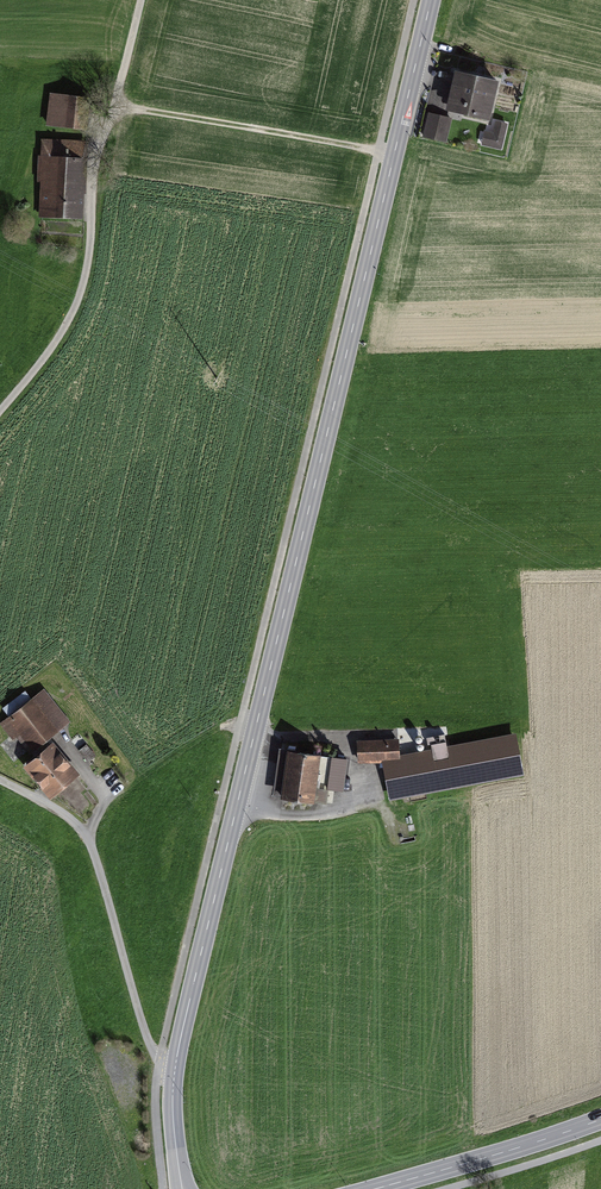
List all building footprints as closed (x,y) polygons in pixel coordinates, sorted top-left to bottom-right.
[(504,83),(462,72),(453,110),(495,121),(504,83)] [(90,98),(48,96),(46,127),(89,129),(90,98)] [(456,120),(432,114),(426,137),(450,144),(456,120)] [(510,129),(497,125),(490,148),(503,152),(510,129)] [(86,145),(42,143),(39,215),(83,217),(86,145)] [(47,691),(3,724),(28,758),(72,724),(47,691)] [(407,774),(391,777),(395,797),(525,773),(518,736),(404,757),(407,774)] [(57,743),(27,767),(54,800),(83,776),(57,743)] [(401,743),(358,744),(358,763),(401,762),(401,743)] [(331,755),(287,749),(279,802),(322,809),(331,755)]
